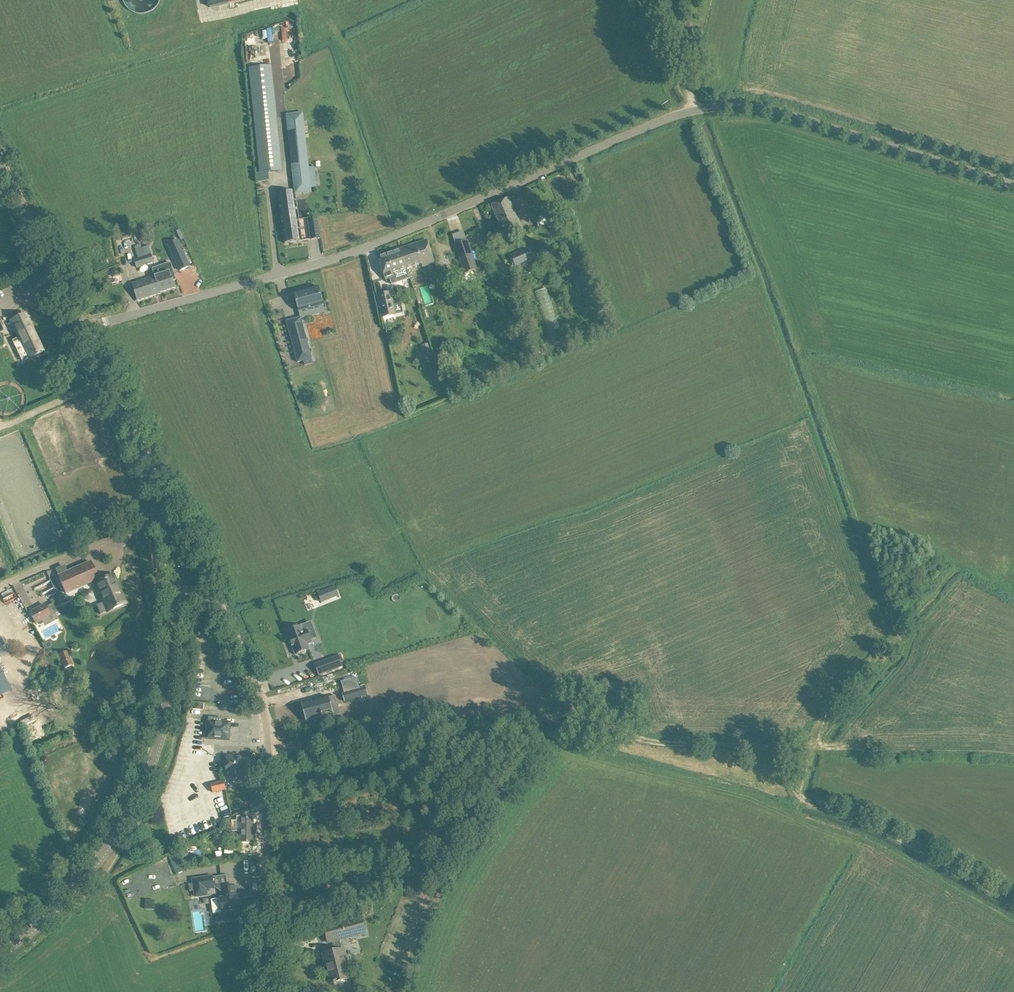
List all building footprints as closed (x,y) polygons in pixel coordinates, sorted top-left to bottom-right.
[(129,15),(161,6),(160,0),(125,0),(129,15)] [(271,65),(249,67),(260,173),(258,173),(259,182),(269,181),(268,172),(282,171),(271,65)] [(303,112),(287,114),(290,141),(294,183),(310,181),(309,168),(308,159),(305,139),(305,135),(305,132),(303,112)] [(282,218),(298,216),(294,191),(278,194),(282,218)] [(506,239),(524,232),(509,198),(491,205),(506,239)] [(552,212),(535,219),(539,228),(556,220),(552,212)] [(298,216),(282,218),(285,243),(302,241),(298,216)] [(311,239),(320,238),(317,216),(308,218),(311,239)] [(468,239),(456,243),(465,273),(477,270),(468,239)] [(427,240),(401,249),(407,269),(422,264),(423,267),(435,263),(427,240)] [(538,271),(534,259),(533,260),(528,246),(520,249),(520,250),(510,253),(514,266),(515,266),(519,278),(538,271)] [(171,252),(180,271),(190,266),(181,247),(171,252)] [(401,249),(378,257),(385,279),(390,278),(392,284),(410,278),(407,269),(401,249)] [(152,254),(134,260),(137,268),(154,262),(152,254)] [(570,259),(561,264),(566,277),(576,273),(573,266),(571,261),(570,259)] [(155,277),(133,283),(138,300),(161,293),(160,292),(175,287),(173,280),(176,280),(170,263),(152,269),(155,277)] [(426,305),(435,302),(429,284),(420,287),(426,305)] [(299,311),(324,304),(319,286),(294,293),(299,311)] [(567,345),(547,288),(534,292),(554,350),(567,345)] [(378,295),(383,317),(403,313),(400,301),(393,302),(391,292),(378,295)] [(12,341),(22,361),(43,351),(38,341),(36,342),(33,334),(35,333),(25,314),(11,321),(18,338),(12,341)] [(301,318),(287,321),(290,335),(298,362),(303,360),(304,365),(313,362),(312,358),(304,331),(301,318)] [(428,344),(422,346),(424,352),(430,350),(428,344)] [(59,575),(58,575),(66,593),(67,593),(94,581),(95,583),(103,602),(102,602),(96,605),(100,614),(109,610),(116,607),(125,603),(122,596),(120,597),(111,577),(99,582),(97,579),(98,579),(90,561),(89,562),(67,571),(59,575)] [(328,589),(318,593),(322,602),(331,599),(328,589)] [(35,623),(50,616),(44,605),(30,612),(35,623)] [(308,633),(304,634),(301,626),(298,627),(297,625),(289,628),(290,630),(287,631),(296,655),(310,650),(308,644),(312,642),(308,633)] [(59,655),(64,668),(72,665),(66,652),(59,655)] [(338,656),(315,664),(319,675),(342,667),(338,656)] [(62,669),(56,672),(60,683),(66,680),(62,669)] [(345,701),(368,695),(365,687),(360,689),(357,677),(341,681),(344,693),(342,694),(345,701)] [(309,708),(303,710),(307,721),(323,717),(322,713),(332,710),(330,702),(337,700),(335,695),(307,703),(309,708)] [(230,723),(208,721),(207,734),(217,734),(216,739),(229,740),(230,723)] [(227,757),(226,772),(235,773),(235,780),(245,780),(245,772),(251,773),(251,760),(239,759),(239,758),(227,757)] [(224,781),(211,785),(212,792),(226,789),(224,781)] [(241,815),(236,815),(236,820),(232,820),(232,831),(241,832),(240,843),(253,843),(254,818),(241,818),(241,815)] [(178,852),(168,856),(176,874),(186,870),(178,852)] [(214,888),(213,876),(193,879),(193,884),(189,884),(190,892),(194,891),(195,896),(207,895),(206,889),(214,888)] [(239,895),(236,896),(234,885),(222,887),(224,897),(220,898),(222,912),(230,911),(230,913),(237,913),(236,911),(241,910),(239,895)] [(145,899),(145,907),(153,907),(154,900),(145,899)] [(328,972),(331,983),(350,978),(343,949),(342,949),(340,940),(365,933),(361,918),(325,927),(328,942),(332,942),(334,951),(324,954),(324,955),(327,954),(331,972),(328,972)]
